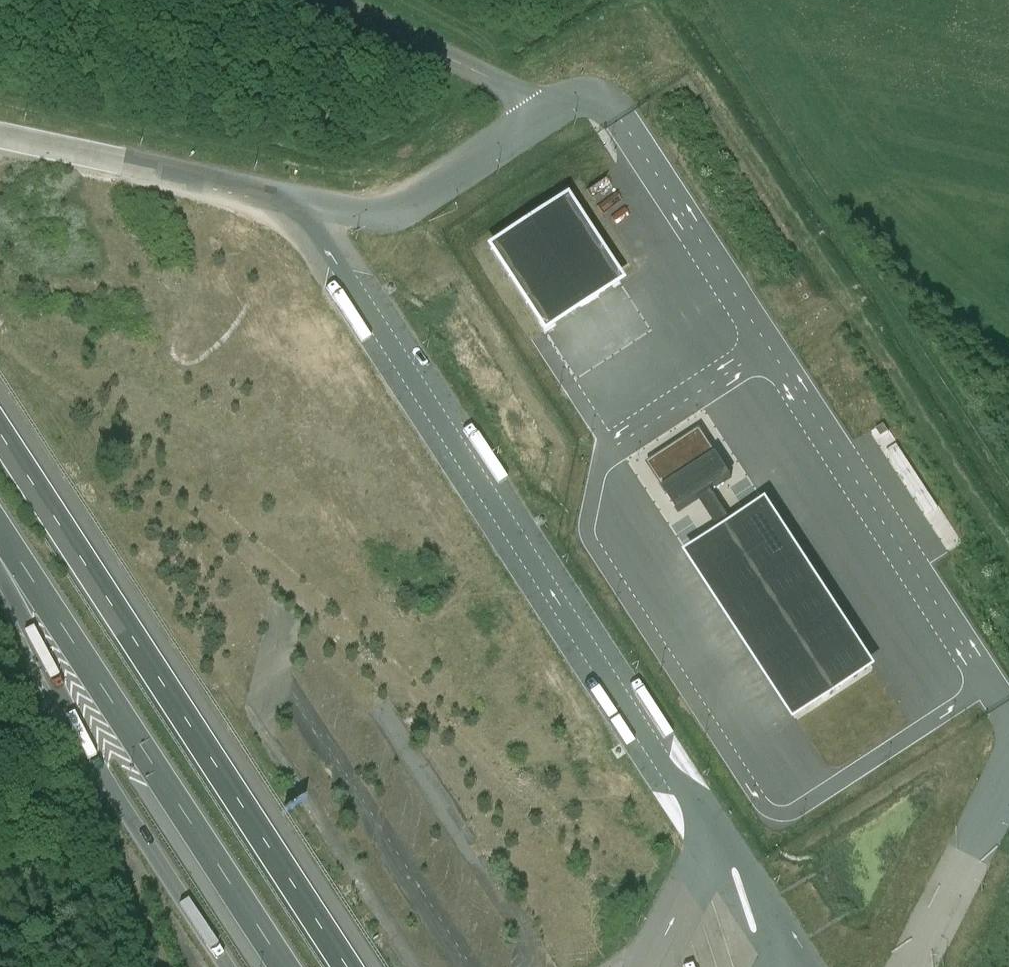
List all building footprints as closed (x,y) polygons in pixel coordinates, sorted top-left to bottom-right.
[(567,196),(487,248),(543,334),(623,282),(567,196)] [(675,511),(729,477),(711,449),(707,451),(696,433),(649,463),(661,481),(657,483),(675,511)] [(766,502),(685,555),(794,721),(875,668),(766,502)]
